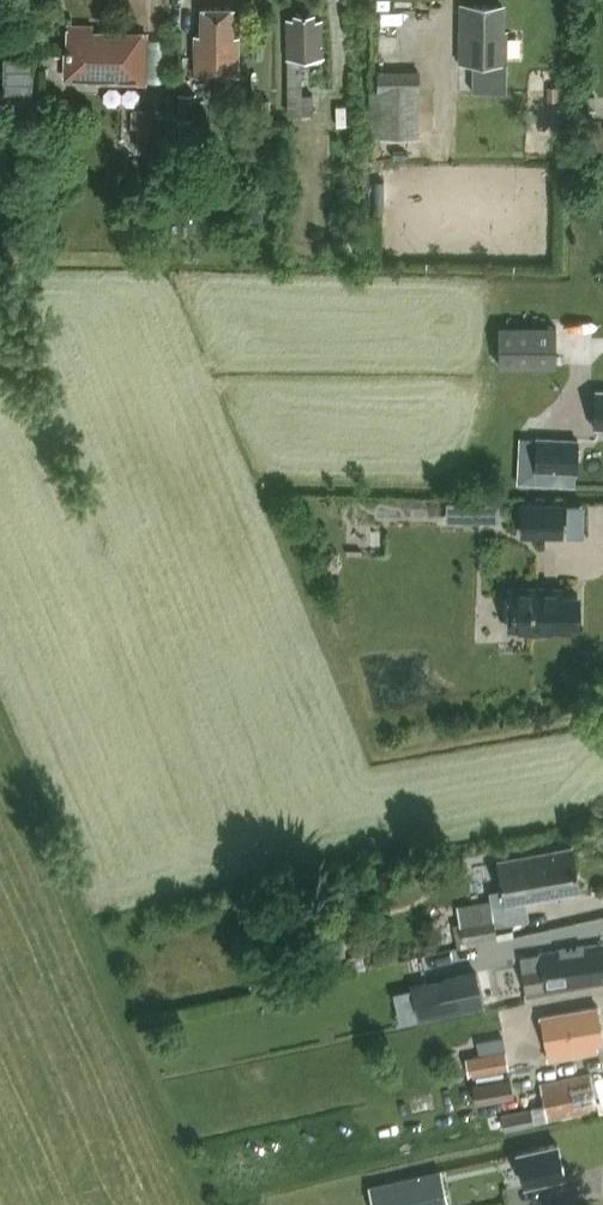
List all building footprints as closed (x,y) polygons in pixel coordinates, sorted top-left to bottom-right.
[(238,71),(238,32),(233,30),(233,2),(202,2),(202,29),(197,30),(196,70),(238,71)] [(461,2),(460,59),(472,59),(506,60),(507,28),(501,28),(502,2),(461,2)] [(292,16),(287,16),(288,53),(324,53),(323,15),(316,15),(315,9),(292,10),(292,16)] [(145,79),(146,29),(92,28),(92,22),(69,22),(68,71),(89,71),(89,78),(145,79)] [(506,60),(472,59),(472,89),(505,90),(506,60)] [(35,135),(36,65),(7,64),(6,135),(35,135)] [(369,87),(368,134),(408,134),(408,88),(419,88),(419,69),(379,68),(379,88),(369,87)] [(547,86),(548,100),(559,100),(559,86),(547,86)] [(196,92),(177,91),(177,115),(195,116),(196,92)] [(160,108),(132,107),(131,126),(137,126),(137,148),(159,149),(160,108)] [(602,156),(602,126),(577,125),(576,155),(602,156)] [(247,202),(246,219),(263,219),(263,202),(247,202)] [(501,364),(555,364),(555,325),(501,325),(501,364)] [(595,386),(594,424),(602,424),(602,387),(595,386)] [(577,472),(578,437),(535,435),(534,470),(577,472)] [(507,517),(505,496),(477,498),(479,519),(507,517)] [(523,504),(522,533),(562,533),(562,505),(523,504)] [(506,598),(506,615),(510,616),(510,628),(561,628),(561,622),(578,622),(578,594),(561,594),(561,587),(511,586),(511,598),(506,598)] [(507,899),(580,884),(572,842),(498,856),(507,899)] [(497,925),(494,911),(453,920),(458,942),(514,929),(512,921),(497,925)] [(524,968),(527,992),(546,989),(546,990),(602,981),(602,942),(540,953),(522,955),(524,968)] [(364,952),(349,955),(351,969),(367,966),(364,952)] [(476,967),(410,980),(418,1017),(483,1004),(476,967)] [(542,1014),(544,1026),(550,1055),(594,1046),(599,1045),(598,1040),(602,1039),(602,1024),(599,1003),(542,1014)] [(505,1046),(466,1053),(469,1071),(509,1064),(505,1046)] [(589,1100),(597,1097),(591,1070),(540,1081),(544,1102),(547,1115),(591,1106),(589,1100)] [(514,1093),(511,1074),(473,1081),(476,1100),(514,1093)] [(544,1102),(531,1104),(535,1121),(548,1118),(547,1115),(544,1102)] [(487,1115),(490,1130),(535,1121),(531,1104),(501,1111),(502,1112),(487,1115)] [(524,1182),(566,1171),(558,1139),(516,1150),(524,1182)] [(441,1167),(368,1183),(373,1204),(450,1204),(441,1167)]
